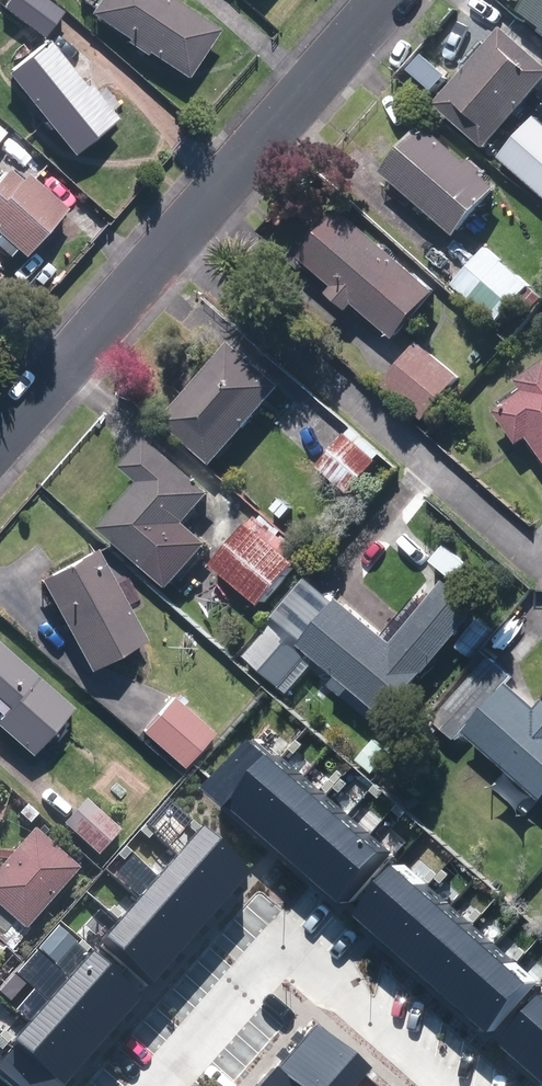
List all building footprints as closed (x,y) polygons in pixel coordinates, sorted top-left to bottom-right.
[(46,39),(65,12),(49,0),(12,0),(5,9),(46,39)] [(191,80),(222,31),(174,0),(104,0),(93,16),(131,40),(129,44),(149,57),(150,54),(191,80)] [(525,5),(541,18),(541,0),(529,0),(525,5)] [(444,99),(490,139),(541,79),(541,54),(507,25),(444,99)] [(11,76),(77,157),(121,121),(113,112),(120,106),(106,90),(100,95),(93,86),(89,90),(51,43),(11,76)] [(390,176),(462,240),(503,194),(486,179),(490,175),(477,164),(473,168),(431,130),(390,176)] [(13,260),(21,251),(28,257),(69,211),(28,176),(22,182),(11,173),(0,185),(0,233),(1,233),(0,234),(0,249),(13,260)] [(360,307),(401,342),(441,296),(348,215),(307,262),(341,290),(335,297),(354,314),(360,307)] [(502,325),(524,301),(535,311),(541,304),(541,296),(490,248),(457,285),(502,325)] [(388,389),(428,422),(463,380),(424,346),(388,389)] [(170,426),(220,468),(286,390),(236,347),(170,426)] [(541,441),(541,361),(523,373),(531,384),(501,404),(524,438),(535,430),(541,441)] [(322,470),(353,497),(382,464),(379,462),(384,456),(356,432),(322,470)] [(107,532),(176,591),(215,547),(191,526),(217,496),(154,442),(129,471),(147,485),(107,532)] [(276,511),(286,520),(294,511),(284,502),(276,511)] [(219,569),(266,609),(301,567),(254,528),(219,569)] [(45,581),(94,672),(148,644),(99,552),(45,581)] [(356,691),(392,721),(482,611),(450,585),(400,647),(346,603),(308,649),(344,679),(337,689),(349,699),(356,691)] [(252,659),(293,696),(319,666),(295,644),(320,615),(304,601),(252,659)] [(35,757),(76,709),(0,643),(0,700),(11,709),(0,722),(0,727),(35,757)] [(541,794),(541,703),(540,706),(512,681),(470,729),(541,794)] [(145,733),(186,770),(216,735),(175,698),(145,733)] [(392,736),(402,745),(412,735),(401,725),(392,736)] [(283,754),(261,735),(219,782),(242,803),(245,799),(354,897),(399,847),(288,748),(283,754)] [(349,749),(359,759),(369,749),(359,739),(349,749)] [(7,814),(21,817),(24,804),(10,802),(7,814)] [(67,827),(101,858),(120,834),(87,804),(67,827)] [(243,870),(195,827),(95,938),(143,981),(243,870)] [(29,933),(81,873),(35,835),(0,876),(0,909),(29,933)] [(413,859),(369,908),(501,1026),(541,980),(541,974),(413,859)] [(9,975),(23,958),(0,940),(0,967),(9,975)] [(0,1057),(0,1071),(16,1085),(56,1085),(136,997),(84,951),(4,1039),(11,1045),(0,1057)] [(514,1039),(541,1064),(541,1009),(514,1039)] [(309,1024),(254,1085),(346,1085),(360,1070),(309,1024)]
